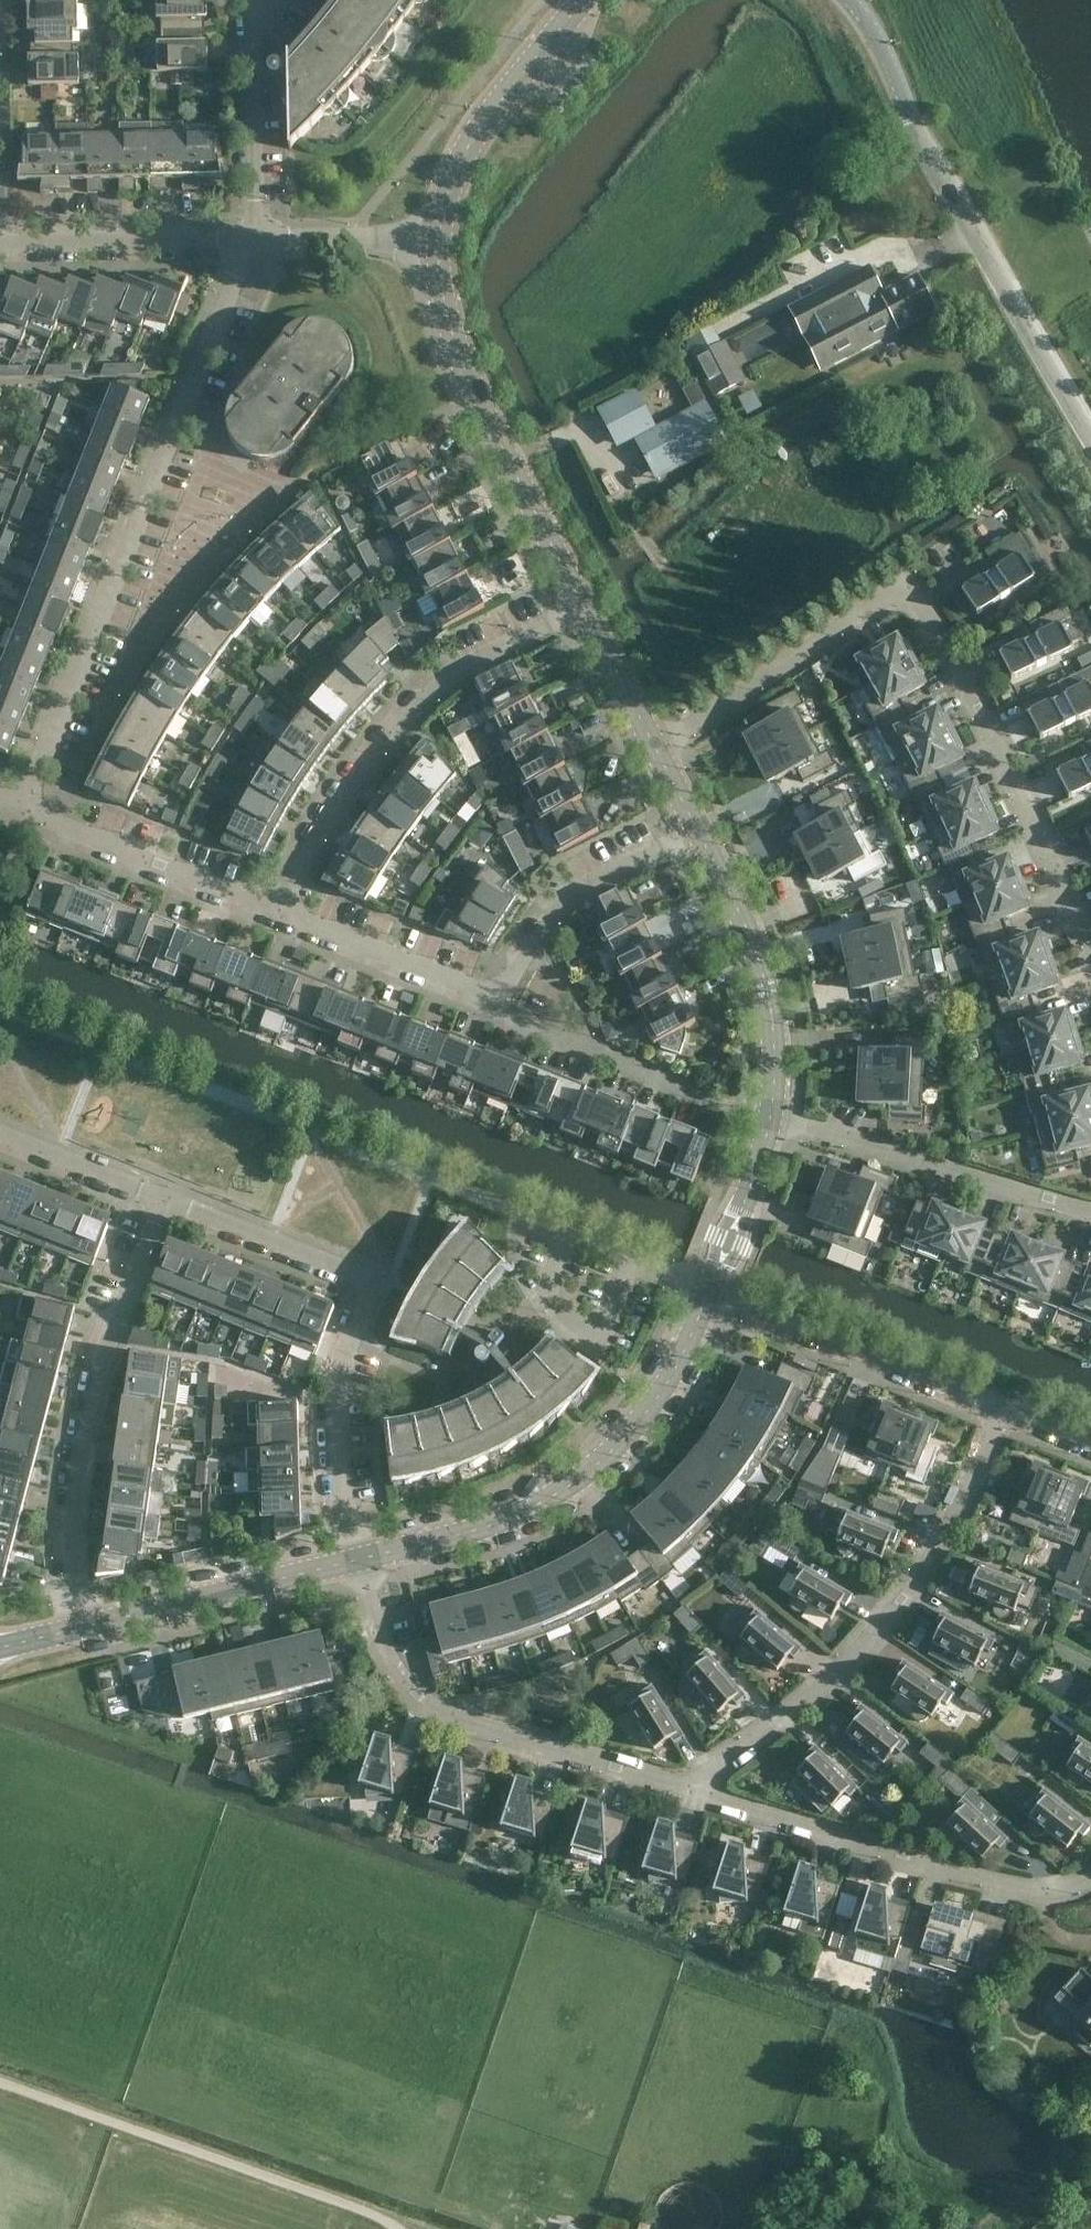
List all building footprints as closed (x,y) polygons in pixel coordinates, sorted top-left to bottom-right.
[(213,0),(157,0),(158,19),(162,19),(163,30),(205,30),(205,18),(213,18),(213,0)] [(344,3),(329,22),(315,39),(301,54),(293,64),(290,66),(288,66),(289,100),(291,100),(296,105),(291,110),(289,110),(290,149),(292,149),(292,147),(325,114),(328,115),(330,115),(333,115),(336,114),(338,113),(341,112),(343,111),(345,109),(347,107),(348,104),(349,102),(349,100),(350,99),(350,96),(350,94),(350,92),(350,91),(349,88),(362,74),(373,61),(375,61),(378,61),(381,61),(384,59),(386,58),(389,57),(391,55),(392,53),(393,52),(394,50),(395,48),(395,46),(396,43),(396,40),(396,38),(395,35),(394,33),(406,17),(415,3),(418,4),(421,3),(423,3),(425,2),(428,1),(429,0),(346,0),(344,3)] [(79,31),(78,4),(31,5),(31,45),(74,44),(74,31),(79,31)] [(205,42),(205,30),(163,30),(163,42),(158,42),(159,71),(172,71),(181,71),(214,70),(213,42),(205,42)] [(74,55),(74,44),(31,45),(32,85),(80,84),(79,55),(74,55)] [(118,70),(107,71),(107,83),(119,83),(118,70)] [(181,71),(172,71),(172,85),(181,85),(181,71)] [(193,72),(183,72),(183,84),(193,84),(193,72)] [(55,85),(44,86),(45,101),(55,100),(55,85)] [(361,118),(358,121),(363,126),(366,122),(361,118)] [(183,190),(185,190),(184,136),(184,121),(152,121),(152,136),(153,191),(170,191),(168,178),(183,178),(183,190)] [(88,192),(89,192),(88,137),(88,123),(56,124),(56,138),(57,193),(74,193),(72,180),(88,180),(88,192)] [(184,136),(185,190),(201,190),(199,178),(223,177),(220,157),(217,157),(217,135),(184,136)] [(152,191),(153,191),(152,136),(120,137),(121,192),(138,191),(136,179),(151,179),(152,191)] [(120,192),(121,192),(120,137),(88,137),(89,192),(106,192),(104,180),(120,179),(120,192)] [(41,193),(57,193),(56,138),(24,139),(24,161),(21,161),(19,181),(43,181),(41,193)] [(802,336),(883,294),(883,293),(870,267),(789,309),(802,336)] [(822,373),(936,311),(917,275),(883,293),(883,294),(802,336),(822,373)] [(167,287),(159,284),(146,317),(170,326),(176,313),(184,317),(185,316),(184,315),(191,297),(192,298),(193,296),(184,293),(189,279),(169,280),(167,287)] [(113,327),(117,317),(131,284),(132,280),(112,281),(109,288),(102,285),(89,318),(113,327)] [(146,317),(159,284),(161,280),(141,280),(138,287),(131,284),(117,317),(142,327),(146,317)] [(85,328),(89,318),(102,285),(103,281),(83,281),(81,288),(73,285),(60,318),(85,328)] [(0,292),(0,294),(1,294),(0,296),(0,328),(23,338),(44,286),(46,282),(26,282),(23,289),(13,285),(9,296),(0,292)] [(56,329),(60,318),(73,285),(75,282),(55,282),(52,289),(44,286),(31,319),(56,329)] [(313,323),(309,323),(310,325),(294,344),(287,338),(236,400),(234,404),(232,407),(231,410),(231,412),(230,414),(230,417),(229,420),(229,423),(229,425),(227,426),(228,429),(228,431),(229,434),(230,437),(231,439),(233,443),(234,445),(236,447),(239,450),(241,452),(243,454),(247,456),(249,458),(254,460),(258,461),(261,462),(264,462),(267,462),(272,462),(276,463),(278,460),(279,459),(281,457),(282,456),(285,454),(287,453),(289,452),(292,451),(295,447),(345,385),(337,379),(353,360),(354,359),(354,357),(354,354),(353,350),(351,346),(349,343),(348,340),(346,338),(345,336),(342,333),(339,331),(336,329),(332,327),(329,325),(327,325),(324,324),(321,323),(319,323),(316,323),(313,323)] [(727,340),(694,356),(714,397),(747,380),(727,340)] [(75,349),(68,365),(88,365),(92,356),(75,349)] [(101,375),(121,375),(125,364),(105,365),(101,375)] [(125,364),(121,375),(141,375),(146,364),(125,364)] [(44,376),(64,376),(68,365),(48,366),(44,376)] [(68,365),(64,376),(84,376),(88,365),(68,365)] [(6,377),(11,366),(2,367),(0,366),(0,377),(6,377)] [(11,366),(6,377),(27,377),(31,366),(11,366)] [(115,386),(106,408),(141,422),(150,399),(135,394),(140,382),(118,382),(117,386),(115,386)] [(47,409),(52,398),(40,393),(36,405),(47,409)] [(705,402),(654,429),(636,394),(601,412),(618,443),(635,434),(657,475),(724,439),(705,402)] [(53,413),(63,417),(69,401),(59,397),(53,413)] [(138,430),(141,422),(106,408),(97,430),(135,445),(140,433),(141,433),(141,432),(138,430)] [(28,429),(38,433),(44,417),(34,413),(28,429)] [(56,432),(63,417),(53,413),(47,428),(56,432)] [(130,459),(135,445),(97,430),(89,453),(123,466),(126,459),(130,460),(130,459)] [(19,451),(29,455),(35,439),(26,436),(19,451)] [(379,494),(417,474),(400,441),(362,460),(379,494)] [(35,457),(45,461),(51,446),(41,442),(35,457)] [(23,470),(29,455),(19,451),(13,467),(23,470)] [(123,466),(89,453),(80,475),(114,489),(123,466)] [(39,477),(45,461),(35,457),(29,473),(39,477)] [(379,494),(396,527),(434,508),(417,474),(379,494)] [(71,497),(105,511),(114,489),(80,475),(71,497)] [(2,495),(12,499),(18,484),(8,480),(2,495)] [(18,502),(28,505),(34,490),(24,486),(18,502)] [(12,499),(2,495),(0,500),(0,512),(6,515),(12,499)] [(338,499),(336,504),(339,509),(344,511),(350,508),(351,503),(348,498),(343,496),(338,499)] [(102,519),(105,511),(71,497),(62,519),(100,534),(105,521),(106,521),(106,520),(102,519)] [(21,521),(28,505),(18,502),(12,517),(21,521)] [(288,520),(317,552),(334,537),(342,530),(325,507),(323,508),(317,514),(309,504),(310,503),(309,502),(299,511),(288,520)] [(413,560),(451,541),(434,508),(396,527),(413,560)] [(350,533),(359,528),(351,512),(342,517),(350,533)] [(94,547),(100,534),(62,519),(53,541),(88,555),(91,547),(95,549),(95,548),(94,547)] [(317,552),(288,520),(279,529),(269,538),(299,568),(317,552)] [(0,546),(10,550),(16,534),(7,530),(0,546)] [(962,591),(978,615),(1036,579),(1032,573),(1043,566),(1022,532),(987,554),(997,570),(962,591)] [(251,555),(282,585),(299,568),(269,538),(261,546),(251,555)] [(45,564),(79,577),(88,555),(53,541),(45,564)] [(357,547),(374,580),(385,574),(368,541),(357,547)] [(468,574),(451,541),(413,560),(430,594),(468,574)] [(10,550),(0,546),(0,547),(0,564),(4,565),(10,550)] [(266,602),(282,585),(251,555),(243,564),(234,574),(266,602)] [(70,599),(79,577),(45,564),(36,586),(70,599)] [(354,582),(364,574),(356,564),(346,572),(354,582)] [(217,592),(250,620),(260,628),(274,610),(266,602),(234,574),(226,582),(217,592)] [(486,608),(468,574),(430,594),(447,628),(486,608)] [(323,593),(332,602),(341,594),(332,585),(323,593)] [(67,607),(70,599),(36,586),(27,608),(64,623),(70,610),(71,609),(67,607)] [(234,638),(250,620),(217,592),(210,601),(201,612),(234,638)] [(323,611),(332,602),(323,593),(314,602),(323,611)] [(377,605),(372,609),(379,617),(383,613),(377,605)] [(1000,654),(1012,680),(1074,650),(1070,643),(1082,637),(1068,607),(1030,625),(1036,637),(1000,654)] [(59,636),(64,623),(27,608),(18,630),(53,644),(56,636),(59,638),(60,636),(59,636)] [(396,611),(387,617),(394,631),(404,626),(396,611)] [(193,621),(186,631),(220,657),(234,638),(201,612),(193,621)] [(291,626),(301,634),(309,625),(300,617),(291,626)] [(343,666),(375,695),(384,686),(393,677),(392,675),(391,676),(382,667),(389,661),(386,656),(399,645),(399,646),(400,645),(387,617),(367,635),(371,639),(361,648),(343,666)] [(310,634),(319,642),(327,634),(319,625),(310,634)] [(292,643),(301,634),(291,626),(283,635),(292,643)] [(9,652),(44,666),(53,644),(18,630),(9,652)] [(220,657),(186,631),(178,641),(171,651),(205,676),(220,657)] [(311,651),(319,642),(310,634),(302,642),(311,651)] [(867,639),(838,656),(849,677),(855,674),(864,689),(916,659),(907,642),(902,644),(898,637),(874,651),(867,639)] [(410,638),(400,643),(408,660),(417,653),(410,638)] [(205,676),(171,651),(163,662),(156,672),(192,696),(205,676)] [(35,688),(44,666),(9,652),(0,674),(35,688)] [(274,670),(281,661),(272,653),(264,663),(274,670)] [(916,659),(864,689),(871,702),(866,705),(877,727),(907,710),(901,699),(925,685),(921,678),(926,676),(916,659)] [(274,670),(283,678),(291,668),(281,661),(274,670)] [(257,672),(266,679),(274,670),(264,663),(257,672)] [(493,718),(532,699),(514,665),(476,684),(493,718)] [(366,704),(375,695),(343,666),(326,685),(358,713),(366,704)] [(1028,714),(1041,740),(1090,715),(1090,668),(1059,684),(1064,696),(1028,714)] [(276,687),(283,678),(274,670),(266,679),(276,687)] [(192,696),(156,672),(149,682),(143,693),(179,716),(192,696)] [(26,710),(35,688),(0,674),(0,676),(0,700),(26,710)] [(350,722),(358,713),(326,685),(309,704),(343,731),(350,722)] [(234,697),(244,704),(251,694),(241,687),(234,697)] [(760,757),(810,732),(798,708),(806,705),(798,691),(766,707),(772,720),(748,733),(760,757)] [(130,714),(166,736),(179,716),(143,693),(136,704),(130,714)] [(237,714),(244,704),(234,697),(227,706),(237,714)] [(510,751),(549,732),(532,699),(493,718),(503,737),(497,740),(504,754),(510,751)] [(26,710),(0,700),(0,726),(17,732),(26,710)] [(335,740),(343,731),(309,704),(294,724),(328,750),(335,740)] [(241,718),(251,725),(258,715),(248,708),(241,718)] [(907,710),(877,727),(888,747),(890,746),(897,760),(956,731),(947,714),(942,716),(938,709),(913,722),(907,710)] [(166,736),(130,714),(117,736),(155,757),(166,736)] [(244,735),(251,725),(241,718),(234,728),(244,735)] [(448,729),(453,738),(471,729),(466,720),(448,729)] [(208,734),(219,741),(225,731),(215,724),(208,734)] [(279,745),(314,769),(321,759),(328,750),(294,724),(279,745)] [(0,726),(0,752),(8,755),(17,732),(0,726)] [(956,731),(897,760),(905,774),(903,776),(914,797),(944,782),(938,771),(963,758),(960,751),(964,748),(956,731)] [(527,785),(566,765),(549,732),(510,751),(527,785)] [(822,756),(810,732),(760,757),(773,782),(797,770),(804,783),(837,766),(830,752),(822,756)] [(465,733),(453,740),(468,768),(480,762),(465,733)] [(212,751),(219,741),(208,734),(202,745),(212,751)] [(155,757),(117,736),(111,748),(105,759),(143,778),(155,757)] [(301,789),(314,769),(279,745),(264,766),(301,789)] [(404,771),(437,799),(452,781),(457,776),(439,754),(437,755),(432,762),(423,753),(424,751),(422,750),(404,771)] [(212,764),(223,771),(229,760),(218,754),(212,764)] [(1057,773),(1069,799),(1090,789),(1090,757),(1057,773)] [(133,799),(143,778),(105,759),(99,771),(93,784),(95,785),(95,783),(107,788),(103,797),(129,808),(133,799)] [(873,761),(864,765),(869,774),(877,769),(873,761)] [(185,773),(196,779),(202,769),(191,763),(185,773)] [(216,781),(223,771),(212,764),(206,775),(216,781)] [(544,818),(583,798),(566,765),(527,785),(544,818)] [(251,788),(288,809),(301,789),(264,766),(251,788)] [(482,768),(471,773),(479,786),(488,781),(482,768)] [(422,818),(437,799),(404,771),(389,791),(422,818)] [(190,790),(196,779),(185,773),(179,784),(190,790)] [(944,782),(914,797),(923,818),(925,817),(932,832),(992,805),(983,787),(978,790),(975,782),(950,794),(944,782)] [(288,809),(251,788),(239,810),(277,830),(288,809)] [(823,821),(799,833),(811,857),(853,836),(860,832),(849,808),(856,804),(848,790),(816,807),(823,821)] [(422,818),(389,791),(374,811),(408,837),(422,818)] [(476,794),(467,804),(477,812),(485,802),(476,794)] [(600,832),(583,798),(544,818),(562,852),(600,832)] [(992,805),(932,832),(939,846),(937,847),(947,869),(978,856),(973,844),(998,833),(995,825),(1000,823),(992,805)] [(167,809),(162,821),(174,825),(178,814),(167,809)] [(265,854),(277,830),(239,810),(228,832),(222,844),(248,855),(252,846),(264,852),(263,853),(265,854)] [(408,837),(374,811),(359,832),(395,856),(408,837)] [(185,816),(180,828),(191,832),(196,821),(185,816)] [(481,820),(467,838),(482,849),(496,832),(481,820)] [(444,833),(454,841),(461,831),(451,824),(444,833)] [(517,831),(504,838),(521,873),(534,866),(517,831)] [(345,853),(381,876),(395,856),(359,832),(345,853)] [(853,836),(811,857),(824,882),(848,869),(855,883),(888,866),(880,852),(873,856),(860,832),(853,836)] [(446,851),(454,841),(444,833),(436,843),(446,851)] [(370,896),(381,876),(345,853),(331,877),(333,878),(333,877),(344,883),(340,890),(340,891),(366,902),(370,896)] [(978,856),(947,869),(955,890),(957,890),(963,905),(1024,881),(1017,863),(1012,865),(1009,857),(983,868),(978,856)] [(417,871),(427,878),(434,868),(424,861),(417,871)] [(813,868),(807,872),(801,862),(769,880),(781,902),(820,880),(813,868)] [(465,898),(502,921),(516,898),(515,897),(514,898),(504,892),(508,885),(509,883),(488,864),(488,865),(479,877),(465,898)] [(451,874),(441,867),(434,878),(444,885),(451,874)] [(421,888),(427,878),(417,871),(410,881),(421,888)] [(64,929),(81,887),(43,872),(26,914),(64,929)] [(1024,881),(963,905),(970,920),(967,921),(976,943),(1008,931),(1004,919),(1030,908),(1026,901),(1032,899),(1024,881)] [(868,885),(858,890),(863,898),(872,894),(868,885)] [(118,902),(81,887),(64,929),(101,944),(118,902)] [(607,941),(646,922),(628,888),(590,907),(607,941)] [(488,943),(502,921),(465,898),(455,915),(448,911),(437,930),(446,933),(472,944),(473,942),(477,935),(488,941),(487,943),(488,943)] [(398,900),(393,912),(404,917),(409,905),(398,900)] [(136,964),(138,959),(153,923),(141,918),(144,912),(118,902),(101,944),(116,950),(114,955),(136,964)] [(414,907),(410,919),(421,923),(426,912),(414,907)] [(935,907),(929,909),(932,917),(938,914),(935,907)] [(852,964),(911,951),(905,925),(909,924),(906,909),(870,917),(873,931),(846,937),(852,964)] [(175,974),(190,937),(178,933),(181,927),(155,917),(153,923),(138,959),(153,965),(151,970),(173,979),(175,974)] [(624,975),(663,956),(646,922),(607,941),(624,975)] [(227,952),(226,952),(215,947),(217,942),(192,931),(190,937),(175,974),(190,979),(188,985),(210,994),(212,988),(227,952)] [(1008,931),(976,943),(984,964),(986,964),(992,979),(1053,958),(1047,939),(1042,941),(1039,933),(1013,942),(1008,931)] [(571,943),(559,949),(566,963),(578,957),(571,943)] [(264,967),(263,967),(252,962),(254,956),(229,946),(226,952),(227,952),(212,988),(227,994),(225,999),(247,1008),(249,1003),(264,967)] [(940,949),(924,952),(928,975),(944,972),(940,949)] [(916,977),(911,951),(852,964),(858,991),(884,985),(888,999),(923,992),(920,977),(916,977)] [(642,1009),(680,990),(663,956),(624,975),(642,1009)] [(1053,958),(992,979),(997,994),(995,995),(1003,1017),(1035,1007),(1031,995),(1057,986),(1055,978),(1060,976),(1053,958)] [(266,961),(263,967),(264,967),(249,1003),(287,1018),(303,976),(266,961)] [(324,1032),(340,990),(303,976),(287,1018),(324,1032)] [(589,976),(576,982),(582,995),(595,988),(589,976)] [(375,1011),(363,1006),(366,1000),(340,990),(324,1032),(338,1038),(336,1044),(359,1053),(361,1047),(375,1011)] [(686,1002),(680,990),(642,1009),(661,1048),(662,1048),(681,1054),(686,1040),(686,1036),(687,1031),(687,1027),(686,1023),(685,1019),(683,1015),(679,1006),(686,1002)] [(924,997),(893,1003),(896,1016),(927,1014),(924,997)] [(377,1005),(375,1011),(361,1047),(375,1053),(373,1058),(396,1067),(398,1062),(415,1020),(414,1019),(411,1025),(400,1021),(402,1015),(377,1005)] [(1035,1007),(1003,1017),(1010,1039),(1012,1039),(1017,1054),(1079,1036),(1073,1017),(1068,1019),(1066,1011),(1039,1019),(1035,1007)] [(433,1082),(435,1077),(452,1034),(451,1034),(448,1040),(437,1036),(439,1030),(415,1020),(398,1062),(412,1068),(410,1073),(433,1082)] [(615,1020),(601,1027),(608,1042),(622,1034),(615,1020)] [(476,1044),(452,1034),(435,1077),(450,1082),(447,1088),(470,1097),(472,1091),(489,1049),(488,1049),(485,1055),(474,1050),(476,1044)] [(863,1077),(923,1080),(925,1054),(929,1054),(930,1038),(893,1036),(892,1051),(865,1049),(863,1077)] [(1079,1036),(1017,1054),(1021,1070),(1019,1071),(1026,1093),(1058,1085),(1055,1072),(1082,1064),(1079,1056),(1085,1055),(1079,1036)] [(472,1091),(509,1106),(526,1064),(489,1049),(472,1091)] [(546,1121),(563,1079),(526,1064),(509,1106),(546,1121)] [(922,1107),(923,1080),(863,1077),(862,1104),(889,1106),(888,1121),(925,1123),(926,1107),(922,1107)] [(581,1141),(583,1135),(600,1093),(599,1093),(596,1099),(585,1094),(587,1088),(563,1079),(546,1121),(561,1127),(559,1132),(581,1141)] [(1026,1093),(1032,1116),(1034,1115),(1038,1131),(1090,1118),(1090,1097),(1089,1090),(1062,1097),(1058,1085),(1026,1093)] [(618,1156),(620,1150),(637,1108),(636,1108),(633,1114),(622,1109),(624,1103),(600,1093),(583,1135),(598,1141),(596,1147),(618,1156)] [(661,1118),(637,1108),(620,1150),(635,1156),(633,1161),(655,1170),(657,1165),(674,1123),(673,1122),(670,1128),(659,1124),(661,1118)] [(1038,1131),(1042,1146),(1040,1147),(1047,1172),(1079,1164),(1076,1150),(1090,1147),(1090,1118),(1038,1131)] [(698,1132),(674,1123),(657,1165),(673,1171),(671,1176),(693,1185),(710,1143),(696,1138),(698,1132)] [(980,1132),(971,1134),(973,1143),(982,1141),(980,1132)] [(920,1133),(915,1146),(924,1149),(929,1136),(920,1133)] [(833,1170),(823,1195),(874,1216),(884,1191),(892,1194),(898,1180),(864,1166),(858,1180),(833,1170)] [(17,1184),(15,1183),(0,1175),(0,1226),(17,1184)] [(41,1191),(17,1184),(0,1226),(0,1230),(22,1238),(41,1191)] [(44,1247),(62,1202),(41,1191),(22,1238),(44,1247)] [(817,1223),(811,1236),(833,1245),(867,1258),(873,1244),(865,1241),(874,1216),(823,1195),(812,1221),(817,1223)] [(63,1203),(62,1202),(44,1247),(68,1257),(87,1209),(63,1203)] [(918,1244),(944,1255),(960,1214),(934,1204),(932,1209),(918,1203),(905,1234),(920,1240),(918,1244)] [(87,1209),(68,1257),(93,1267),(111,1221),(87,1209)] [(980,1278),(997,1234),(984,1229),(986,1224),(960,1214),(944,1255),(967,1264),(964,1271),(980,1278)] [(443,1356),(454,1333),(456,1329),(470,1306),(487,1283),(506,1262),(472,1228),(464,1237),(458,1233),(446,1252),(442,1249),(437,1259),(436,1258),(426,1279),(422,1276),(418,1286),(417,1286),(409,1307),(413,1309),(408,1317),(401,1315),(394,1341),(415,1346),(416,1345),(443,1356)] [(1019,1294),(1039,1245),(1013,1235),(1011,1240),(997,1234),(980,1278),(1019,1294)] [(150,1289),(175,1299),(194,1251),(168,1244),(150,1289)] [(1059,1309),(1076,1266),(1063,1260),(1064,1255),(1039,1245),(1019,1294),(1059,1309)] [(179,1291),(201,1299),(215,1263),(194,1251),(175,1299),(179,1291)] [(201,1299),(197,1308),(221,1318),(240,1270),(217,1263),(215,1263),(201,1299)] [(1076,1266),(1059,1309),(1090,1322),(1090,1268),(1090,1271),(1076,1266)] [(8,1272),(0,1269),(0,1280),(5,1282),(8,1272)] [(226,1309),(249,1318),(263,1282),(240,1270),(221,1318),(222,1318),(226,1309)] [(19,1275),(8,1272),(5,1282),(16,1285),(19,1275)] [(267,1336),(268,1336),(287,1288),(263,1282),(249,1318),(271,1327),(267,1336)] [(54,1296),(57,1286),(46,1283),(43,1292),(54,1296)] [(69,1289),(57,1286),(54,1296),(66,1299),(69,1289)] [(292,1346),(296,1337),(310,1300),(309,1300),(287,1288),(268,1336),(292,1346)] [(31,1321),(70,1331),(76,1309),(23,1295),(17,1317),(31,1321)] [(310,1300),(296,1337),(319,1346),(333,1307),(310,1300)] [(70,1331),(31,1321),(25,1343),(64,1353),(70,1331)] [(159,1339),(161,1334),(134,1330),(128,1344),(157,1349),(159,1339)] [(481,1339),(477,1346),(483,1349),(483,1351),(480,1351),(479,1352),(478,1353),(477,1354),(477,1355),(476,1356),(476,1357),(476,1359),(476,1360),(477,1361),(478,1362),(479,1363),(480,1364),(481,1365),(483,1365),(484,1365),(486,1364),(487,1364),(488,1363),(489,1361),(490,1360),(490,1358),(490,1357),(491,1356),(496,1362),(502,1358),(504,1359),(505,1358),(506,1357),(507,1355),(508,1354),(508,1352),(509,1350),(509,1349),(510,1347),(509,1344),(509,1342),(509,1341),(508,1339),(507,1338),(505,1335),(504,1334),(503,1333),(500,1331),(497,1330),(496,1330),(494,1330),(492,1330),(491,1330),(488,1331),(485,1332),(484,1333),(482,1334),(481,1336),(479,1338),(481,1339)] [(159,1339),(157,1349),(169,1350),(170,1340),(162,1339),(163,1334),(161,1334),(159,1339)] [(11,1339),(6,1361),(58,1375),(64,1353),(25,1343),(11,1339)] [(558,1418),(572,1401),(570,1398),(577,1392),(583,1396),(598,1374),(580,1362),(579,1362),(557,1343),(536,1364),(514,1382),(491,1397),(467,1409),(441,1419),(414,1427),(386,1431),(391,1479),(403,1478),(406,1485),(427,1477),(426,1473),(435,1471),(439,1478),(459,1468),(457,1464),(467,1461),(471,1468),(490,1456),(488,1452),(497,1448),(501,1454),(519,1440),(517,1437),(526,1432),(531,1438),(547,1422),(550,1426),(557,1417),(558,1418)] [(197,1355),(209,1356),(210,1346),(199,1344),(197,1355)] [(210,1346),(209,1356),(220,1358),(221,1348),(210,1346)] [(126,1375),(167,1380),(170,1357),(130,1351),(126,1375)] [(245,1365),(255,1369),(259,1359),(249,1355),(245,1365)] [(259,1359),(255,1369),(266,1373),(270,1363),(259,1359)] [(807,1359),(803,1367),(815,1372),(818,1364),(807,1359)] [(0,1383),(52,1397),(58,1375),(6,1361),(0,1383)] [(816,1378),(782,1363),(776,1379),(751,1367),(739,1390),(794,1418),(805,1401),(816,1378)] [(199,1385),(209,1385),(211,1373),(201,1372),(199,1385)] [(293,1384),(303,1388),(307,1378),(297,1374),(293,1384)] [(176,1404),(179,1382),(167,1380),(126,1375),(123,1397),(164,1403),(176,1404)] [(47,1419),(52,1397),(0,1383),(0,1384),(0,1407),(47,1419)] [(207,1396),(209,1385),(199,1385),(198,1394),(207,1396)] [(228,1400),(228,1385),(215,1386),(216,1400),(228,1400)] [(730,1400),(725,1409),(779,1441),(794,1418),(739,1390),(733,1402),(730,1400)] [(120,1420),(160,1425),(164,1403),(123,1397),(120,1420)] [(865,1456),(890,1466),(910,1414),(900,1410),(901,1407),(883,1400),(878,1415),(880,1416),(865,1456)] [(251,1426),(258,1426),(299,1424),(298,1401),(250,1402),(251,1426)] [(213,1402),(210,1426),(220,1426),(223,1403),(213,1402)] [(41,1441),(47,1419),(0,1407),(0,1430),(41,1441)] [(779,1441),(725,1409),(720,1417),(723,1419),(715,1431),(765,1464),(779,1441)] [(910,1414),(890,1466),(915,1476),(931,1436),(934,1437),(940,1423),(922,1416),(921,1418),(910,1414)] [(193,1429),(203,1430),(204,1418),(195,1417),(193,1429)] [(160,1425),(120,1420),(117,1442),(157,1448),(160,1425)] [(299,1424),(258,1426),(259,1447),(259,1448),(299,1447),(299,1424)] [(220,1426),(210,1426),(208,1437),(218,1438),(220,1426)] [(203,1430),(193,1429),(191,1440),(201,1442),(203,1430)] [(0,1430),(0,1453),(35,1463),(41,1441),(0,1430)] [(754,1482),(765,1464),(715,1431),(707,1442),(704,1440),(698,1448),(749,1486),(754,1482)] [(796,1451),(806,1457),(816,1442),(807,1436),(796,1451)] [(157,1448),(117,1442),(114,1465),(154,1470),(157,1448)] [(251,1447),(252,1471),(300,1469),(299,1447),(259,1448),(259,1447),(251,1447)] [(730,1507),(749,1486),(698,1448),(692,1456),(695,1458),(686,1469),(730,1507)] [(802,1479),(824,1488),(836,1458),(822,1449),(802,1479)] [(796,1472),(806,1457),(796,1451),(787,1466),(796,1472)] [(35,1463),(0,1453),(0,1477),(30,1485),(35,1463)] [(196,1460),(195,1475),(197,1475),(197,1473),(207,1473),(208,1461),(196,1460)] [(1010,1521),(1038,1532),(1061,1474),(1051,1470),(1052,1467),(1034,1460),(1028,1474),(1031,1476),(1020,1503),(1017,1501),(1010,1521)] [(207,1473),(216,1474),(217,1461),(208,1461),(207,1473)] [(163,1472),(154,1470),(114,1465),(111,1487),(151,1493),(160,1494),(163,1472)] [(300,1469),(252,1471),(253,1494),(260,1494),(301,1492),(300,1469)] [(674,1477),(668,1484),(712,1527),(730,1507),(686,1469),(677,1479),(674,1477)] [(197,1475),(195,1475),(195,1483),(207,1484),(207,1473),(197,1473),(197,1475)] [(216,1484),(216,1474),(207,1473),(207,1484),(216,1484)] [(1061,1474),(1038,1532),(1066,1543),(1073,1524),(1071,1523),(1081,1496),(1084,1497),(1090,1482),(1072,1475),(1071,1478),(1061,1474)] [(24,1507),(30,1485),(0,1477),(0,1500),(24,1507)] [(823,1491),(824,1488),(802,1479),(792,1505),(805,1510),(810,1498),(822,1503),(826,1492),(823,1491)] [(693,1547),(712,1527),(668,1484),(661,1491),(663,1493),(653,1502),(693,1547)] [(765,1499),(774,1506),(785,1491),(776,1485),(765,1499)] [(148,1515),(151,1493),(111,1487),(108,1510),(148,1515)] [(898,1517),(905,1501),(880,1491),(873,1508),(898,1517)] [(301,1492),(260,1494),(261,1509),(262,1509),(276,1513),(277,1539),(277,1541),(303,1533),(303,1531),(302,1531),(301,1492)] [(763,1520),(774,1506),(765,1499),(754,1513),(763,1520)] [(18,1528),(24,1507),(0,1500),(0,1524),(18,1528)] [(671,1566),(693,1547),(653,1502),(632,1520),(650,1542),(639,1550),(662,1582),(675,1571),(671,1566)] [(191,1521),(200,1521),(201,1509),(189,1508),(189,1520),(191,1521)] [(856,1552),(856,1550),(882,1560),(889,1542),(894,1544),(899,1532),(836,1508),(827,1529),(840,1534),(836,1542),(839,1543),(838,1545),(838,1546),(838,1547),(838,1548),(838,1550),(838,1551),(839,1553),(839,1554),(841,1555),(842,1556),(844,1557),(845,1557),(847,1558),(849,1557),(850,1557),(852,1556),(854,1555),(854,1554),(855,1553),(856,1552)] [(108,1510),(104,1533),(129,1536),(145,1538),(158,1540),(161,1517),(148,1515),(108,1510)] [(200,1531),(200,1521),(191,1521),(189,1520),(188,1530),(200,1531)] [(12,1551),(18,1528),(0,1524),(0,1548),(12,1551)] [(800,1548),(765,1528),(758,1540),(748,1549),(764,1558),(770,1547),(793,1560),(800,1548)] [(728,1543),(736,1550),(749,1537),(741,1529),(728,1543)] [(143,1553),(145,1538),(129,1536),(104,1533),(98,1577),(97,1577),(98,1579),(125,1575),(124,1573),(126,1556),(143,1553)] [(611,1537),(590,1550),(619,1600),(642,1585),(647,1593),(662,1582),(639,1550),(626,1561),(611,1537)] [(221,1541),(209,1544),(212,1555),(224,1552),(221,1541)] [(724,1563),(736,1550),(728,1543),(716,1555),(724,1563)] [(202,1546),(181,1550),(183,1561),(204,1557),(202,1546)] [(1011,1547),(1007,1560),(1023,1566),(1028,1553),(1011,1547)] [(0,1548),(0,1589),(4,1588),(4,1586),(3,1587),(12,1551),(0,1548)] [(597,1613),(619,1600),(590,1550),(578,1558),(576,1554),(567,1559),(597,1613)] [(1075,1553),(1065,1580),(1079,1586),(1090,1559),(1075,1553)] [(597,1613),(567,1559),(559,1564),(561,1567),(548,1573),(572,1626),(597,1613)] [(1079,1586),(1090,1590),(1090,1559),(1079,1586)] [(975,1563),(971,1575),(976,1577),(969,1595),(995,1605),(994,1606),(994,1607),(993,1609),(993,1611),(994,1612),(994,1613),(995,1615),(996,1616),(997,1617),(999,1618),(1001,1619),(1003,1619),(1005,1619),(1007,1618),(1008,1617),(1009,1616),(1011,1615),(1011,1614),(1012,1613),(1012,1612),(1012,1611),(1015,1612),(1018,1604),(1031,1609),(1039,1587),(975,1563)] [(800,1579),(790,1595),(792,1597),(791,1599),(790,1601),(790,1602),(790,1603),(790,1606),(791,1607),(792,1609),(793,1610),(794,1611),(796,1612),(798,1612),(800,1612),(802,1612),(804,1611),(806,1610),(807,1608),(808,1606),(831,1621),(841,1604),(846,1607),(853,1596),(801,1565),(795,1576),(800,1579)] [(739,1597),(748,1587),(727,1569),(718,1580),(739,1597)] [(547,1636),(572,1626),(548,1573),(535,1579),(534,1575),(525,1579),(547,1636)] [(504,1590),(521,1644),(547,1636),(525,1579),(516,1582),(517,1586),(504,1590)] [(1077,1602),(1082,1589),(1056,1580),(1051,1593),(1077,1602)] [(1082,1589),(1077,1602),(1090,1608),(1090,1593),(1082,1589)] [(521,1644),(504,1590),(490,1595),(489,1591),(480,1594),(495,1652),(521,1644)] [(480,1594),(456,1600),(470,1659),(495,1652),(480,1594)] [(470,1659),(456,1600),(430,1606),(438,1637),(424,1641),(433,1676),(449,1673),(447,1665),(470,1659)] [(674,1615),(691,1636),(702,1627),(685,1606),(674,1615)] [(740,1639),(742,1641),(741,1643),(740,1644),(739,1646),(739,1648),(739,1649),(739,1650),(740,1652),(741,1654),(743,1656),(744,1657),(746,1657),(748,1658),(750,1657),(752,1657),(754,1656),(755,1655),(756,1654),(757,1653),(778,1670),(790,1656),(794,1659),(802,1650),(750,1606),(732,1629),(742,1637),(740,1639)] [(972,1668),(972,1666),(975,1668),(984,1650),(989,1653),(995,1642),(942,1614),(936,1625),(941,1627),(932,1644),(933,1645),(928,1654),(955,1668),(956,1670),(958,1671),(959,1672),(961,1672),(963,1673),(965,1673),(966,1672),(968,1671),(969,1670),(971,1669),(972,1668)] [(607,1634),(613,1644),(629,1635),(623,1625),(607,1634)] [(597,1652),(613,1644),(607,1634),(592,1642),(597,1652)] [(323,1636),(297,1643),(309,1691),(333,1684),(337,1700),(353,1695),(344,1660),(330,1663),(323,1636)] [(640,1668),(652,1661),(638,1638),(611,1654),(618,1666),(634,1657),(640,1668)] [(1074,1649),(1054,1639),(1048,1652),(1067,1662),(1090,1674),(1090,1658),(1074,1649)] [(1023,1641),(1016,1654),(1040,1667),(1047,1654),(1023,1641)] [(272,1645),(286,1696),(309,1691),(297,1643),(282,1646),(282,1643),(272,1645)] [(248,1655),(260,1702),(286,1696),(272,1645),(263,1647),(264,1651),(248,1655)] [(686,1677),(688,1679),(687,1679),(686,1680),(685,1682),(684,1684),(684,1685),(684,1687),(684,1688),(684,1690),(685,1692),(686,1693),(688,1695),(691,1696),(693,1696),(695,1696),(697,1696),(699,1695),(700,1693),(718,1714),(733,1701),(737,1705),(746,1697),(702,1646),(680,1665),(688,1675),(686,1677)] [(555,1658),(559,1668),(576,1662),(572,1651),(555,1658)] [(260,1702),(248,1655),(234,1658),(233,1655),(223,1657),(237,1708),(260,1702)] [(237,1708),(223,1657),(214,1659),(215,1663),(200,1667),(211,1714),(237,1708)] [(543,1675),(559,1668),(555,1658),(539,1664),(543,1675)] [(928,1718),(929,1716),(932,1718),(942,1702),(947,1705),(954,1695),(904,1661),(897,1672),(901,1675),(891,1691),(914,1706),(913,1707),(912,1709),(911,1711),(911,1712),(911,1714),(912,1715),(912,1717),(914,1719),(916,1720),(918,1721),(919,1722),(921,1722),(923,1721),(925,1721),(926,1720),(927,1719),(928,1718)] [(172,1721),(211,1714),(200,1667),(134,1683),(135,1684),(136,1684),(143,1711),(172,1721)] [(502,1675),(504,1686),(522,1682),(519,1671),(502,1675)] [(487,1691),(504,1686),(502,1675),(484,1680),(487,1691)] [(111,1679),(102,1681),(104,1690),(113,1688),(111,1679)] [(968,1685),(960,1697),(983,1712),(991,1700),(968,1685)] [(629,1708),(630,1711),(629,1712),(627,1713),(626,1715),(625,1717),(624,1719),(624,1720),(624,1721),(625,1723),(626,1724),(627,1726),(629,1727),(631,1728),(633,1729),(634,1729),(637,1728),(639,1728),(640,1726),(655,1750),(671,1739),(674,1744),(685,1737),(653,1686),(642,1693),(645,1698),(629,1708)] [(846,1734),(867,1751),(866,1752),(865,1753),(864,1755),(864,1756),(864,1758),(864,1759),(864,1761),(864,1762),(865,1764),(866,1765),(867,1766),(869,1767),(870,1767),(872,1768),(873,1768),(874,1768),(876,1767),(878,1766),(880,1765),(881,1763),(884,1765),(896,1750),(900,1753),(908,1744),(861,1706),(853,1715),(858,1719),(846,1734)] [(1057,1708),(1049,1719),(1072,1734),(1080,1723),(1057,1708)] [(994,1732),(985,1743),(1013,1766),(1022,1754),(994,1732)] [(312,1734),(297,1737),(301,1750),(315,1747),(312,1734)] [(403,1798),(415,1757),(392,1750),(392,1741),(374,1736),(370,1750),(364,1750),(364,1768),(359,1785),(366,1787),(366,1795),(392,1795),(403,1798)] [(1084,1780),(1090,1784),(1090,1746),(1079,1738),(1072,1749),(1077,1752),(1066,1768),(1069,1770),(1068,1771),(1067,1772),(1067,1773),(1066,1774),(1066,1776),(1066,1778),(1067,1779),(1068,1781),(1069,1783),(1070,1784),(1072,1785),(1074,1785),(1075,1786),(1076,1786),(1078,1785),(1079,1785),(1081,1784),(1083,1782),(1084,1781),(1084,1780)] [(421,1739),(415,1759),(426,1762),(431,1741),(421,1739)] [(271,1744),(274,1756),(289,1753),(286,1740),(271,1744)] [(941,1779),(951,1769),(955,1764),(928,1743),(919,1754),(936,1767),(928,1778),(935,1783),(941,1779)] [(258,1760),(274,1756),(271,1744),(255,1748),(258,1760)] [(797,1773),(799,1775),(791,1783),(823,1813),(830,1805),(832,1807),(846,1793),(850,1797),(858,1789),(815,1746),(806,1756),(810,1759),(797,1773)] [(222,1747),(218,1759),(232,1764),(236,1752),(222,1747)] [(430,1806),(427,1819),(445,1824),(470,1832),(486,1779),(463,1772),(462,1762),(445,1756),(441,1770),(435,1771),(435,1789),(430,1806)] [(972,1788),(951,1769),(941,1779),(962,1799),(972,1788)] [(505,1793),(506,1811),(501,1828),(545,1841),(557,1800),(534,1793),(533,1784),(516,1779),(512,1793),(505,1793)] [(1031,1820),(1030,1821),(1029,1824),(1028,1824),(1028,1825),(1028,1827),(1028,1829),(1028,1830),(1029,1831),(1030,1833),(1032,1834),(1033,1836),(1035,1836),(1037,1836),(1039,1836),(1041,1836),(1043,1835),(1044,1834),(1044,1833),(1046,1832),(1067,1849),(1079,1834),(1083,1837),(1090,1828),(1090,1827),(1038,1785),(1024,1803),(1034,1811),(1029,1818),(1031,1820)] [(876,1788),(866,1798),(892,1823),(902,1813),(876,1788)] [(946,1826),(949,1828),(947,1829),(946,1831),(945,1833),(945,1835),(945,1837),(945,1838),(945,1839),(946,1841),(948,1843),(949,1844),(951,1845),(953,1845),(955,1845),(958,1844),(959,1844),(961,1842),(962,1841),(982,1860),(995,1846),(1000,1849),(1008,1840),(964,1799),(955,1808),(960,1812),(946,1826)] [(582,1814),(576,1815),(576,1833),(571,1849),(615,1863),(628,1822),(605,1815),(604,1805),(587,1800),(582,1814)] [(474,1819),(470,1832),(482,1835),(485,1822),(474,1819)] [(676,1881),(686,1884),(698,1843),(675,1836),(675,1827),(657,1822),(653,1836),(647,1836),(648,1854),(643,1871),(649,1873),(650,1881),(676,1881)] [(718,1876),(713,1893),(720,1895),(720,1902),(746,1903),(757,1906),(769,1865),(746,1858),(745,1848),(728,1843),(724,1857),(718,1858),(718,1876)] [(795,1879),(788,1879),(789,1898),(784,1914),(802,1920),(799,1932),(824,1939),(840,1886),(817,1880),(816,1870),(799,1865),(795,1879)] [(860,1919),(855,1936),(856,1936),(857,1949),(895,1960),(911,1908),(888,1901),(887,1892),(870,1886),(865,1900),(859,1901),(860,1919)] [(989,1975),(1003,1931),(971,1922),(973,1917),(937,1906),(930,1928),(927,1927),(927,1929),(928,1929),(920,1954),(989,1975)] [(836,1916),(826,1949),(840,1953),(850,1920),(836,1916)] [(1063,1989),(1087,2011),(1078,2020),(1085,2026),(1077,2034),(1090,2047),(1090,1977),(1081,1969),(1063,1989)] [(1000,1982),(995,1996),(1006,2000),(1011,1986),(1000,1982)]
